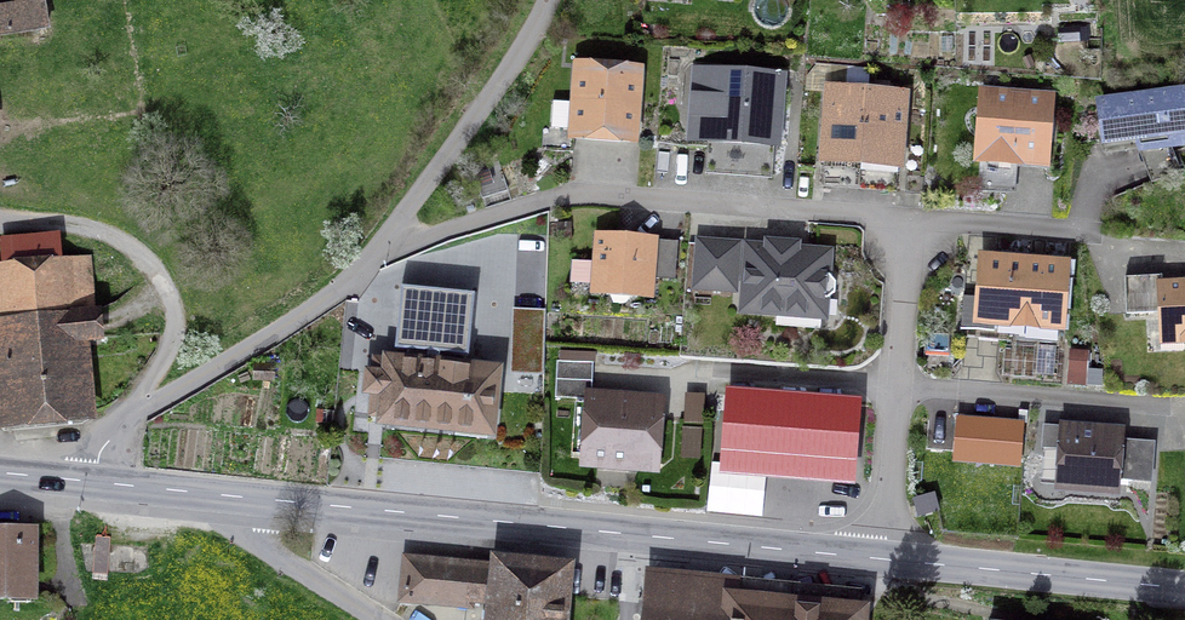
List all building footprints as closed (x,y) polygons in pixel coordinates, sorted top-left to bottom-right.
[(46,27),(42,1),(0,8),(0,35),(46,27)] [(829,89),(824,151),(862,153),(867,92),(868,83),(868,71),(845,69),(843,90),(829,89)] [(579,70),(575,132),(632,136),(637,74),(579,70)] [(709,116),(708,135),(774,140),(779,79),(695,74),(690,115),(709,116)] [(876,93),(877,83),(868,83),(867,92),(862,153),(860,170),(897,173),(904,95),(876,93)] [(1170,146),(1184,140),(1184,101),(1182,94),(1101,104),(1106,140),(1165,132),(1170,146)] [(1019,160),(1020,152),(1044,153),(1048,100),(985,95),(980,157),(1019,160)] [(475,172),(482,198),(508,191),(500,165),(475,172)] [(651,291),(652,276),(673,278),(676,243),(598,235),(594,287),(651,291)] [(827,299),(835,292),(836,282),(829,274),(826,274),(828,253),(796,251),(797,245),(768,242),(767,248),(749,247),(744,309),(823,315),(824,298),(827,299)] [(700,243),(697,285),(733,288),(736,246),(700,243)] [(993,329),(993,321),(1059,326),(1064,265),(985,259),(981,299),(964,297),(962,327),(993,329)] [(11,419),(81,412),(75,339),(94,337),(88,260),(0,267),(0,286),(11,419)] [(1162,285),(1161,275),(1125,277),(1127,313),(1163,312),(1164,334),(1184,333),(1184,334),(1184,284),(1162,285)] [(423,286),(420,316),(460,320),(463,290),(423,286)] [(1071,348),(1069,381),(1089,382),(1091,349),(1071,348)] [(386,394),(384,419),(489,430),(495,372),(376,360),(374,373),(368,372),(366,392),(386,394)] [(557,361),(555,397),(591,399),(593,363),(557,361)] [(706,426),(706,391),(688,391),(689,426),(706,426)] [(735,394),(730,459),(847,467),(852,403),(735,394)] [(653,464),(658,404),(591,399),(587,459),(600,460),(603,468),(630,470),(634,463),(653,464)] [(1018,460),(1021,426),(959,421),(957,458),(994,461),(994,458),(1018,460)] [(1112,490),(1113,477),(1150,480),(1153,444),(1116,441),(1117,433),(1045,427),(1042,472),(1063,474),(1062,486),(1112,490)] [(33,599),(33,527),(0,527),(0,599),(33,599)] [(403,598),(470,604),(471,598),(473,572),(473,566),(407,559),(403,598)] [(497,574),(473,572),(471,598),(495,601),(493,619),(561,619),(566,569),(498,562),(497,574)] [(650,591),(647,619),(734,619),(736,599),(693,595),(650,591)] [(860,612),(798,605),(736,599),(734,619),(860,619),(860,612)]
